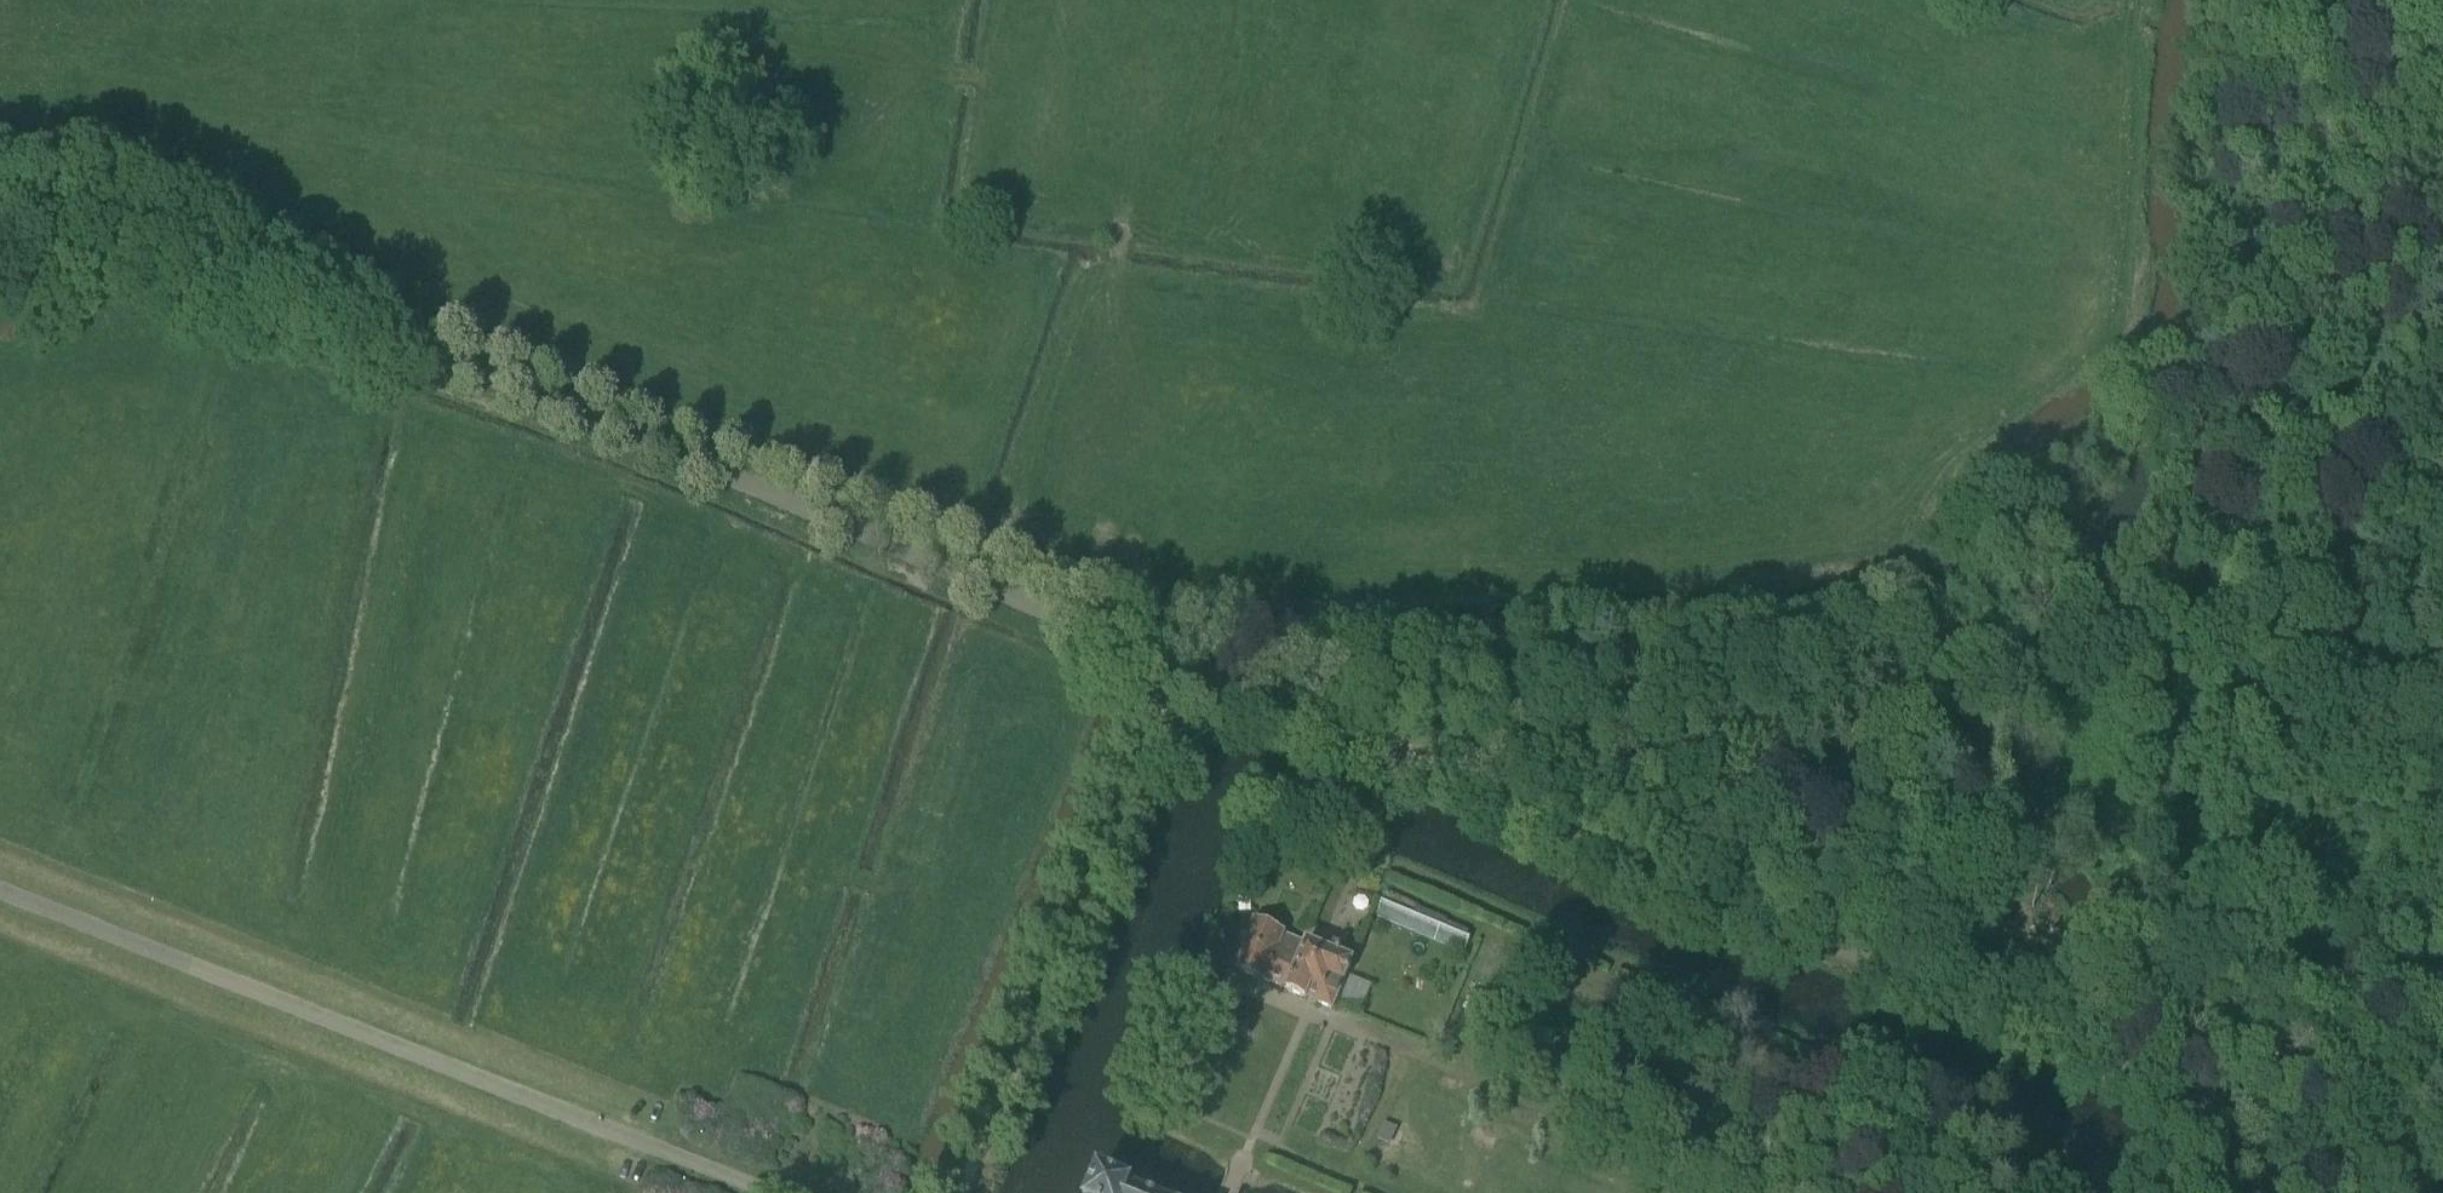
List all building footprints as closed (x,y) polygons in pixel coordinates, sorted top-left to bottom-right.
[(1342,984),(1343,984),(1352,962),(1347,960),(1348,958),(1337,953),(1339,948),(1326,942),(1323,950),(1306,943),(1305,944),(1283,935),(1283,934),(1254,921),(1234,970),(1264,982),(1264,981),(1287,990),(1286,991),(1306,999),(1307,996),(1318,1000),(1317,1003),(1332,1009),(1342,984)] [(1131,1187),(1097,1173),(1089,1192),(1146,1192),(1131,1187)]
